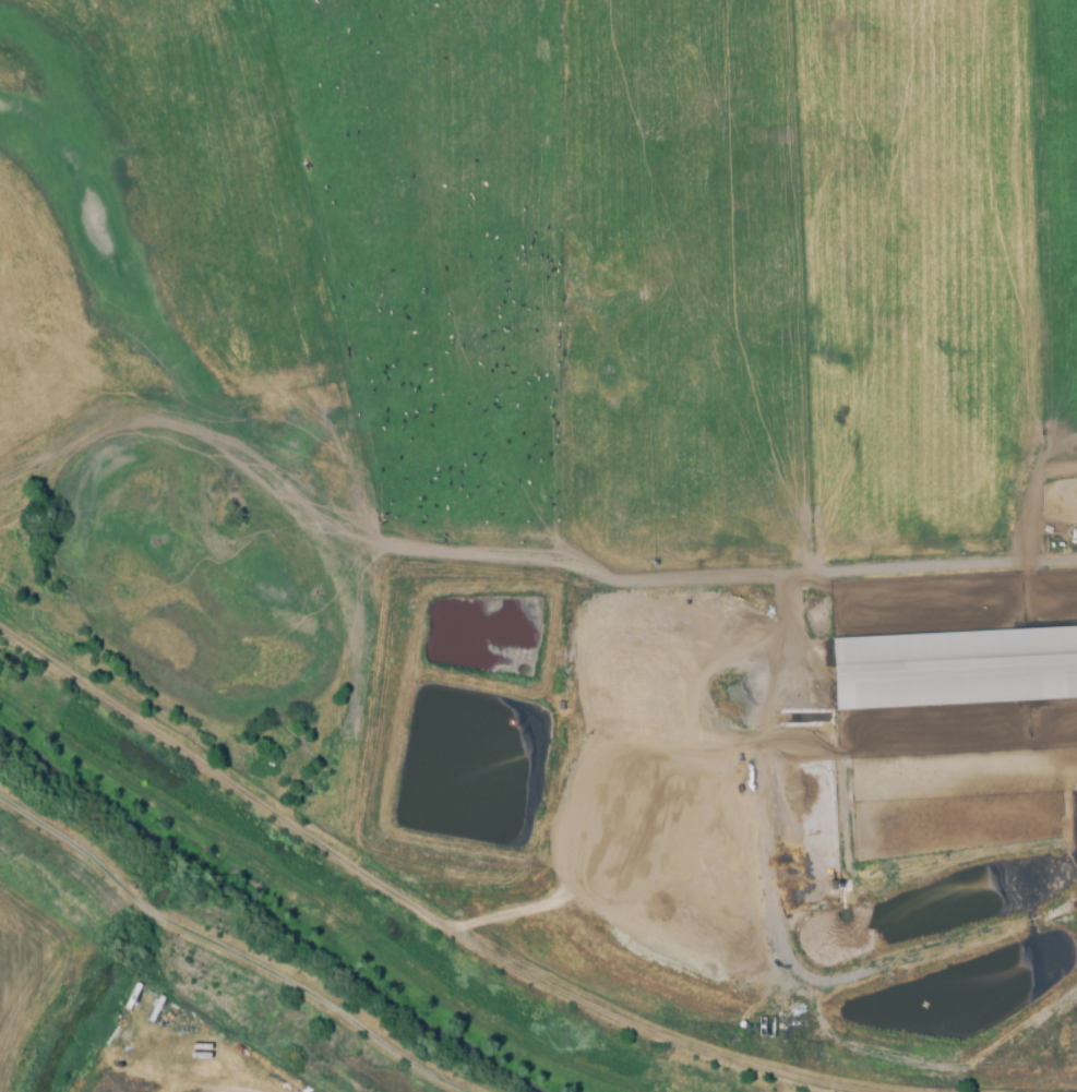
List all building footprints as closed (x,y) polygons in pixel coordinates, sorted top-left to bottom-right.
[(1006,632),(1076,628),(1076,699),(1007,703),(836,712),(831,640),(1006,632)]
